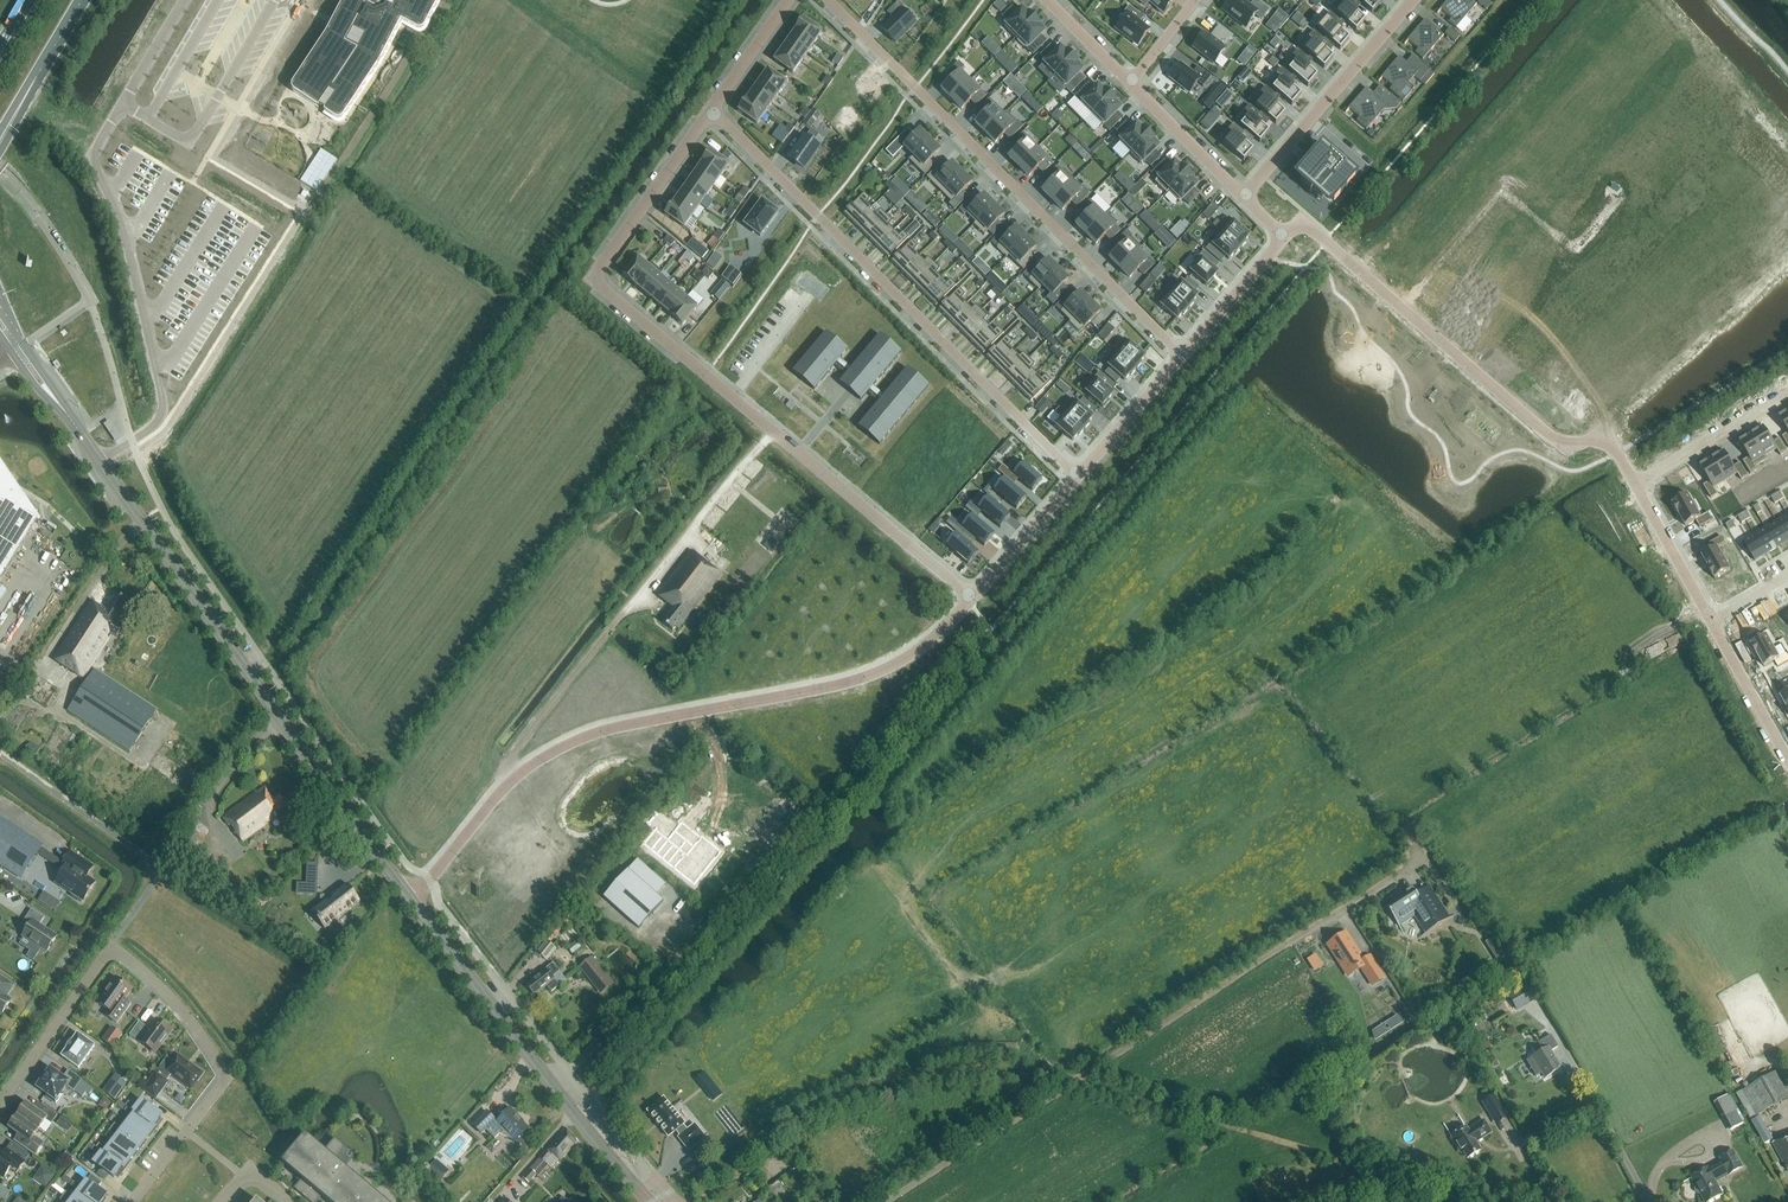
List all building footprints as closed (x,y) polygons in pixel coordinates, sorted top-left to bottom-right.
[(337,14),(350,21),(352,17),(359,21),(361,18),(372,24),(371,26),(380,32),(378,35),(391,42),(396,34),(395,33),(401,22),(405,25),(417,31),(418,32),(419,32),(420,32),(421,31),(422,31),(423,31),(424,30),(425,29),(425,28),(440,0),(344,0),(337,14)] [(993,5),(1000,12),(1006,7),(999,0),(998,0),(993,5)] [(1145,6),(1149,1),(1159,9),(1158,10),(1164,14),(1168,9),(1167,8),(1173,0),(1138,0),(1145,6)] [(1223,9),(1246,27),(1255,15),(1261,19),(1268,10),(1255,0),(1250,6),(1242,0),(1229,0),(1223,9)] [(1331,10),(1356,31),(1361,25),(1365,20),(1352,8),(1356,3),(1353,0),(1340,0),(1331,10)] [(1372,12),(1372,13),(1377,6),(1381,2),(1380,0),(1357,0),(1372,12)] [(1440,9),(1441,10),(1451,18),(1448,22),(1456,28),(1477,4),(1471,0),(1448,0),(1440,9)] [(1478,2),(1487,10),(1487,9),(1486,8),(1490,4),(1491,5),(1491,4),(1486,0),(1479,0),(1478,2)] [(893,18),(882,29),(896,43),(916,23),(902,9),(904,7),(898,1),(887,12),(893,18)] [(1127,13),(1116,28),(1117,29),(1116,30),(1123,35),(1124,34),(1138,45),(1149,30),(1139,23),(1144,17),(1140,14),(1129,5),(1124,11),(1127,13)] [(1012,7),(1002,17),(1008,23),(1004,27),(1015,38),(1034,19),(1029,14),(1027,15),(1022,9),(1018,13),(1012,7)] [(1278,9),(1271,18),(1281,25),(1287,17),(1278,9)] [(1325,17),(1315,28),(1340,50),(1345,44),(1345,43),(1349,39),(1336,27),(1340,21),(1329,12),(1325,17)] [(292,87),(291,88),(291,90),(292,91),(292,92),(293,92),(293,93),(294,93),(294,94),(314,107),(315,107),(318,109),(319,108),(325,112),(324,113),(330,117),(335,121),(336,121),(337,121),(338,122),(339,122),(340,122),(341,121),(342,121),(342,120),(343,120),(344,119),(351,108),(351,107),(355,101),(356,101),(376,70),(376,69),(382,59),(383,59),(391,42),(378,35),(380,32),(371,26),(372,24),(361,18),(359,21),(352,17),(350,21),(337,14),(328,30),(329,30),(327,33),(325,36),(304,67),(305,68),(301,74),(300,74),(293,85),(292,86),(292,87)] [(803,19),(795,30),(814,44),(822,32),(803,19)] [(1034,19),(1015,38),(1026,49),(1027,49),(1033,55),(1046,41),(1040,35),(1044,31),(1038,26),(1040,24),(1034,19)] [(1425,19),(1407,40),(1418,49),(1415,53),(1423,59),(1443,35),(1425,19)] [(1205,32),(1193,48),(1214,64),(1226,48),(1222,45),(1230,34),(1219,25),(1213,34),(1214,34),(1211,37),(1205,32)] [(1449,28),(1445,33),(1455,42),(1460,37),(1449,28)] [(795,30),(789,40),(807,53),(814,44),(795,30)] [(1309,36),(1299,47),(1324,68),(1329,62),(1333,57),(1320,45),(1324,40),(1313,30),(1309,36)] [(789,40),(782,49),(801,62),(807,53),(789,40)] [(1050,45),(1040,55),(1046,61),(1045,63),(1055,74),(1056,74),(1072,57),(1067,52),(1066,53),(1060,48),(1056,51),(1050,45)] [(1247,45),(1242,52),(1250,58),(1255,51),(1247,45)] [(782,49),(774,60),(793,74),(801,62),(782,49)] [(1294,57),(1285,67),(1308,87),(1313,81),(1313,80),(1317,76),(1304,64),(1308,58),(1297,49),(1292,55),(1294,57)] [(837,54),(835,58),(840,62),(843,58),(837,54)] [(1280,61),(1273,55),(1269,61),(1275,66),(1280,61)] [(1399,56),(1381,77),(1392,86),(1389,90),(1397,96),(1408,83),(1414,77),(1417,73),(1413,69),(1409,65),(1406,63),(1399,56)] [(1055,74),(1053,76),(1065,87),(1068,83),(1074,90),(1085,79),(1078,73),(1082,70),(1076,64),(1078,63),(1072,57),(1056,74),(1055,74)] [(835,58),(832,62),(838,66),(840,62),(835,58)] [(1009,59),(1002,66),(1010,74),(1017,66),(1009,59)] [(950,80),(942,89),(952,99),(971,80),(961,70),(964,67),(959,61),(945,75),(950,80)] [(1419,61),(1413,69),(1417,73),(1414,77),(1420,82),(1430,70),(1419,61)] [(1180,64),(1170,77),(1190,92),(1197,82),(1203,87),(1211,77),(1198,66),(1192,74),(1180,64)] [(1249,76),(1252,72),(1246,68),(1243,71),(1249,76)] [(1281,68),(1267,84),(1292,106),(1297,99),(1301,94),(1287,83),(1292,77),(1281,68)] [(768,69),(760,81),(778,94),(786,83),(768,69)] [(1430,70),(1420,82),(1424,85),(1434,74),(1430,70)] [(827,75),(825,79),(830,83),(833,79),(827,75)] [(1010,75),(1002,83),(1010,91),(1018,83),(1010,75)] [(825,79),(822,83),(828,87),(830,83),(825,79)] [(971,80),(952,99),(961,109),(970,100),(976,106),(986,95),(981,90),(971,80)] [(760,81),(753,90),(772,103),(778,94),(760,81)] [(1088,83),(1075,97),(1081,103),(1092,114),(1110,96),(1105,90),(1104,91),(1098,86),(1094,89),(1088,83)] [(1222,84),(1212,96),(1217,100),(1227,88),(1222,84)] [(1263,93),(1253,104),(1276,124),(1281,118),(1285,113),(1271,101),(1276,96),(1267,88),(1263,94),(1263,93)] [(1366,88),(1349,108),(1359,117),(1356,121),(1364,128),(1381,108),(1385,104),(1384,103),(1373,94),(1366,88)] [(753,90),(746,99),(765,113),(772,103),(753,90)] [(1027,92),(1021,98),(1037,114),(1043,108),(1027,92)] [(1385,104),(1381,108),(1384,110),(1395,110),(1400,104),(1390,95),(1385,101),(1384,103),(1385,104)] [(1110,96),(1092,114),(1103,125),(1106,122),(1112,128),(1123,118),(1117,112),(1120,108),(1115,102),(1116,101),(1110,96)] [(984,114),(976,123),(985,133),(1004,114),(1004,113),(989,98),(979,109),(984,114)] [(1221,109),(1225,103),(1220,98),(1215,104),(1221,109)] [(746,99),(738,111),(757,124),(765,113),(746,99)] [(1246,113),(1237,123),(1260,143),(1265,136),(1269,131),(1255,120),(1260,114),(1249,105),(1244,111),(1246,113)] [(805,107),(802,111),(808,115),(811,111),(805,107)] [(813,109),(803,122),(810,128),(820,115),(813,109)] [(802,111),(799,115),(805,119),(808,115),(802,111)] [(1004,114),(985,133),(995,143),(1004,134),(1009,140),(1023,126),(1018,120),(1016,122),(1006,111),(1004,113),(1004,114)] [(1210,113),(1201,124),(1207,129),(1216,119),(1210,113)] [(1079,129),(1087,137),(1095,129),(1087,121),(1079,129)] [(1127,122),(1116,132),(1122,138),(1119,142),(1130,153),(1149,134),(1143,128),(1142,130),(1136,124),(1133,128),(1127,122)] [(789,123),(786,127),(792,131),(794,128),(789,123)] [(1230,131),(1221,142),(1244,161),(1249,155),(1253,150),(1239,138),(1244,133),(1233,123),(1228,129),(1230,131)] [(786,127),(783,131),(789,135),(792,131),(786,127)] [(908,128),(895,142),(902,149),(904,146),(913,156),(914,156),(930,140),(920,130),(915,135),(908,128)] [(811,129),(790,159),(797,165),(798,164),(803,169),(805,166),(806,166),(818,147),(813,144),(819,135),(811,129)] [(777,131),(773,137),(783,144),(787,138),(777,131)] [(1018,148),(1009,156),(1019,166),(1036,149),(1027,139),(1028,138),(1023,132),(1012,142),(1018,148)] [(1149,134),(1130,153),(1141,164),(1145,160),(1151,166),(1161,156),(1155,150),(1158,146),(1153,141),(1154,139),(1149,134)] [(1070,135),(1064,141),(1071,148),(1077,142),(1070,135)] [(913,156),(909,160),(925,175),(935,165),(930,160),(940,150),(930,140),(914,156),(913,156)] [(1081,148),(1076,143),(1071,148),(1076,153),(1081,148)] [(1321,144),(1299,170),(1315,183),(1314,184),(1318,188),(1319,187),(1335,201),(1357,175),(1342,162),(1343,161),(1337,156),(1336,157),(1321,144)] [(1036,149),(1019,166),(1029,177),(1038,168),(1046,159),(1036,149)] [(710,151),(702,162),(721,176),(729,164),(710,151)] [(1165,160),(1151,173),(1157,179),(1155,182),(1166,193),(1168,191),(1187,172),(1181,167),(1180,168),(1174,162),(1171,166),(1165,160)] [(702,162),(694,173),(713,187),(721,176),(702,162)] [(937,167),(927,177),(942,192),(962,172),(952,162),(942,172),(937,167)] [(1051,182),(1043,190),(1052,200),(1074,179),(1064,169),(1062,171),(1056,166),(1046,176),(1051,182)] [(887,172),(883,176),(888,181),(892,177),(887,172)] [(962,172),(942,192),(951,202),(949,204),(954,210),(968,196),(963,191),(972,182),(962,172)] [(1187,172),(1168,191),(1179,202),(1183,198),(1189,205),(1199,194),(1193,188),(1196,185),(1191,179),(1192,178),(1187,172)] [(694,173),(688,183),(706,196),(713,187),(694,173)] [(896,178),(892,183),(898,189),(903,185),(896,178)] [(1128,178),(1121,185),(1127,191),(1134,184),(1128,178)] [(1074,179),(1052,200),(1063,210),(1071,202),(1077,207),(1090,193),(1085,188),(1084,189),(1074,179)] [(1141,180),(1135,186),(1140,191),(1146,185),(1141,180)] [(888,181),(885,184),(890,189),(893,186),(888,181)] [(688,183),(681,192),(700,205),(706,196),(688,183)] [(903,185),(898,189),(905,196),(909,191),(903,185)] [(744,186),(741,190),(747,194),(750,190),(744,186)] [(890,189),(884,195),(895,206),(901,200),(904,197),(898,191),(893,186),(890,189)] [(741,190),(739,194),(745,198),(747,194),(741,190)] [(681,192),(673,203),(692,216),(700,205),(681,192)] [(864,193),(843,213),(855,224),(872,208),(867,202),(870,199),(864,193)] [(910,193),(905,198),(911,204),(916,199),(910,193)] [(969,199),(959,209),(964,215),(966,213),(975,222),(976,223),(994,205),(984,194),(974,203),(969,199)] [(1128,194),(1121,201),(1136,215),(1142,208),(1128,194)] [(1085,216),(1076,224),(1086,234),(1105,215),(1105,214),(1095,205),(1090,199),(1079,210),(1085,216)] [(762,201),(745,225),(760,236),(778,213),(762,201)] [(673,203),(665,215),(684,228),(683,229),(689,232),(697,221),(692,217),(692,216),(673,203)] [(872,208),(855,224),(866,236),(886,215),(875,204),(872,208)] [(1213,204),(1203,215),(1209,220),(1218,209),(1213,204)] [(975,222),(973,224),(984,235),(987,231),(989,231),(993,236),(1003,226),(998,220),(1004,215),(994,205),(976,223),(975,222)] [(907,206),(904,210),(909,215),(912,212),(907,206)] [(730,207),(727,211),(733,215),(736,211),(730,207)] [(1146,210),(1139,217),(1155,233),(1162,226),(1146,210)] [(727,211),(724,214),(730,219),(733,215),(727,211)] [(912,212),(909,215),(914,220),(917,217),(912,212)] [(1105,215),(1086,234),(1096,244),(1105,235),(1110,241),(1121,230),(1115,225),(1117,223),(1107,213),(1105,214),(1105,215)] [(886,215),(866,236),(877,247),(894,230),(889,225),(892,221),(886,215)] [(934,216),(929,221),(935,227),(940,222),(934,216)] [(1217,220),(1212,225),(1218,230),(1218,229),(1241,249),(1246,243),(1245,242),(1250,236),(1229,217),(1222,225),(1217,220)] [(1185,220),(1178,227),(1184,232),(1191,225),(1185,220)] [(915,221),(910,226),(915,232),(921,226),(915,221)] [(945,225),(939,230),(946,237),(951,232),(945,225)] [(1155,233),(1153,234),(1165,246),(1173,238),(1162,226),(1155,233)] [(1001,232),(991,242),(996,247),(1006,257),(1008,255),(1026,237),(1016,227),(1006,237),(1001,232)] [(718,229),(715,233),(721,237),(724,233),(718,229)] [(1211,244),(1206,249),(1220,262),(1225,256),(1229,260),(1234,254),(1236,255),(1241,249),(1218,229),(1218,230),(1208,241),(1211,244)] [(894,230),(877,247),(888,258),(909,238),(903,231),(899,235),(894,230)] [(1118,249),(1110,258),(1120,268),(1137,251),(1141,247),(1131,237),(1132,236),(1127,230),(1113,244),(1118,249)] [(932,232),(929,235),(934,240),(938,237),(932,232)] [(715,233),(713,237),(719,241),(721,237),(715,233)] [(668,235),(663,241),(667,244),(672,238),(668,235)] [(1026,237),(1008,255),(1023,270),(1034,259),(1029,254),(1036,247),(1026,237)] [(672,238),(667,244),(671,247),(675,241),(672,238)] [(693,238),(687,246),(701,258),(708,251),(693,238)] [(911,240),(891,261),(902,272),(919,255),(914,250),(918,247),(911,240)] [(947,240),(943,243),(948,248),(952,245),(947,240)] [(952,245),(948,248),(954,253),(957,250),(952,245)] [(967,248),(961,253),(969,260),(974,255),(967,248)] [(687,251),(682,257),(686,260),(691,254),(687,251)] [(1137,251),(1120,268),(1130,278),(1138,269),(1144,275),(1154,264),(1149,259),(1147,261),(1137,251)] [(1199,256),(1188,269),(1208,287),(1214,280),(1212,279),(1218,273),(1214,269),(1219,264),(1204,251),(1199,257),(1199,256)] [(691,254),(686,260),(690,263),(694,258),(691,254)] [(919,255),(902,272),(913,283),(934,263),(928,257),(924,261),(919,255)] [(638,257),(623,275),(633,284),(648,266),(638,257)] [(972,263),(977,269),(983,263),(978,258),(972,263)] [(960,259),(956,263),(961,268),(965,264),(960,259)] [(1033,264),(1023,274),(1028,279),(1038,289),(1040,288),(1042,285),(1058,269),(1048,259),(1038,269),(1033,264)] [(934,263),(913,283),(924,294),(941,278),(936,272),(940,269),(934,263)] [(1005,278),(1011,274),(1003,263),(996,267),(1005,278)] [(648,266),(633,284),(644,292),(659,275),(648,266)] [(706,267),(701,273),(705,276),(710,270),(706,267)] [(1156,279),(1161,274),(1155,268),(1150,273),(1156,279)] [(1058,269),(1042,285),(1050,293),(1046,298),(1053,305),(1068,289),(1063,284),(1068,279),(1058,269)] [(710,270),(705,276),(709,279),(713,273),(710,270)] [(800,285),(818,299),(823,294),(827,297),(831,291),(809,274),(800,285)] [(659,275),(644,292),(653,300),(667,282),(659,275)] [(1149,277),(1140,288),(1146,293),(1155,282),(1149,277)] [(941,278),(924,294),(936,306),(956,285),(950,279),(946,283),(941,278)] [(1167,289),(1167,290),(1189,309),(1194,303),(1193,302),(1198,296),(1194,292),(1199,287),(1188,278),(1183,283),(1177,278),(1167,289)] [(721,280),(710,293),(718,300),(729,287),(721,280)] [(980,280),(977,283),(982,288),(985,285),(980,280)] [(1000,281),(994,286),(1001,293),(1006,287),(1000,281)] [(667,282),(653,300),(661,307),(676,289),(667,282)] [(994,287),(991,291),(996,296),(999,293),(994,287)] [(959,288),(938,308),(950,320),(967,303),(961,298),(965,294),(959,288)] [(1165,288),(1154,300),(1177,320),(1182,314),(1184,315),(1189,309),(1167,290),(1167,289),(1165,288)] [(676,289),(661,307),(672,316),(686,298),(676,289)] [(1065,296),(1055,306),(1070,321),(1090,301),(1080,291),(1070,301),(1065,296)] [(999,293),(996,296),(1001,301),(1005,298),(999,293)] [(686,298),(672,316),(682,325),(697,307),(686,298)] [(1070,321),(1069,322),(1069,323),(1079,332),(1100,311),(1090,301),(1070,321)] [(967,303),(950,320),(961,331),(981,311),(975,305),(972,308),(967,303)] [(1007,307),(1004,310),(1009,316),(1012,312),(1007,307)] [(981,311),(961,331),(972,342),(989,325),(984,320),(987,317),(981,311)] [(1033,316),(1028,321),(1033,326),(1038,321),(1033,316)] [(989,325),(972,342),(983,354),(1004,333),(998,327),(994,331),(989,325)] [(1108,325),(1099,335),(1105,340),(1114,330),(1108,325)] [(1045,326),(1039,332),(1044,337),(1048,332),(1050,331),(1045,326)] [(1027,327),(1024,331),(1029,336),(1033,332),(1027,327)] [(825,332),(792,372),(814,390),(837,362),(848,371),(839,382),(861,400),(870,389),(881,399),(858,426),(879,444),(929,386),(907,368),(885,395),(873,385),(901,352),(879,334),(851,367),(841,358),(847,350),(825,332)] [(1033,332),(1029,336),(1034,341),(1038,338),(1033,332)] [(1053,337),(1048,332),(1044,337),(1048,342),(1053,337)] [(1006,336),(986,356),(997,368),(1014,351),(1009,346),(1013,342),(1006,336)] [(1052,338),(1049,342),(1054,347),(1057,343),(1052,338)] [(1124,338),(1114,350),(1136,370),(1141,364),(1140,362),(1145,356),(1124,338)] [(1053,346),(1050,350),(1055,355),(1058,351),(1053,346)] [(1114,350),(1103,362),(1110,368),(1105,373),(1116,383),(1121,377),(1125,381),(1130,374),(1131,376),(1136,370),(1114,350)] [(1014,351),(997,368),(1008,379),(1029,358),(1023,352),(1019,356),(1014,351)] [(1058,351),(1055,355),(1060,360),(1063,356),(1058,351)] [(1029,358),(1008,379),(1019,390),(1036,373),(1031,368),(1035,364),(1029,358)] [(1094,377),(1083,390),(1104,407),(1109,401),(1108,400),(1113,393),(1109,390),(1114,385),(1100,372),(1095,378),(1094,377)] [(1036,373),(1019,390),(1031,401),(1051,381),(1045,375),(1041,378),(1036,373)] [(1062,382),(1057,387),(1062,392),(1067,386),(1062,382)] [(1045,396),(1036,407),(1041,411),(1050,401),(1045,396)] [(1062,410),(1084,430),(1090,424),(1088,423),(1093,417),(1089,413),(1094,408),(1083,398),(1079,404),(1072,398),(1062,410)] [(1060,417),(1054,424),(1073,441),(1078,435),(1079,436),(1084,430),(1062,410),(1059,407),(1055,412),(1060,417)] [(1779,417),(1787,431),(1787,412),(1779,417)] [(1764,427),(1752,434),(1766,456),(1777,449),(1781,455),(1787,451),(1780,438),(1774,442),(1764,427)] [(1752,434),(1740,441),(1750,457),(1743,461),(1751,474),(1758,469),(1756,466),(1768,459),(1766,456),(1752,434)] [(1725,451),(1712,458),(1726,480),(1738,473),(1741,479),(1748,475),(1741,463),(1734,467),(1725,451)] [(1712,458),(1700,466),(1710,481),(1704,485),(1711,498),(1718,494),(1715,488),(1726,480),(1712,458)] [(1020,459),(1010,471),(1032,490),(1042,479),(1020,459)] [(1003,465),(998,471),(1003,475),(1008,469),(1003,465)] [(38,519),(18,507),(23,498),(3,486),(9,477),(0,472),(0,581),(38,519)] [(1004,478),(993,489),(1016,509),(1026,497),(1004,478)] [(988,485),(983,491),(987,494),(991,489),(988,485)] [(1780,492),(1776,494),(1780,501),(1784,498),(1780,492)] [(1776,494),(1771,497),(1775,504),(1780,501),(1776,494)] [(1688,495),(1672,504),(1678,514),(1679,514),(1686,526),(1696,520),(1700,527),(1713,520),(1709,513),(1701,517),(1697,510),(1699,509),(1695,501),(1693,502),(1688,495)] [(970,502),(965,507),(976,517),(981,511),(1000,527),(1010,516),(988,496),(978,508),(970,502)] [(1758,505),(1754,507),(1758,514),(1762,511),(1758,505)] [(790,510),(768,537),(780,547),(802,519),(790,510)] [(1747,511),(1743,514),(1746,521),(1751,518),(1747,511)] [(1743,514),(1738,516),(1742,523),(1746,521),(1743,514)] [(951,517),(946,523),(961,535),(965,530),(984,546),(994,534),(972,515),(962,526),(951,517)] [(1777,522),(1787,541),(1787,515),(1777,522)] [(939,518),(935,523),(938,526),(943,521),(939,518)] [(1766,528),(1777,548),(1787,541),(1777,522),(1766,528)] [(1766,528),(1755,535),(1766,554),(1777,548),(1766,528)] [(956,533),(946,545),(968,564),(978,553),(956,533)] [(1755,535),(1743,541),(1755,561),(1766,554),(1755,535)] [(1713,550),(1703,556),(1709,568),(1709,569),(1714,579),(1731,571),(1727,563),(1729,562),(1724,554),(1722,555),(1718,548),(1726,544),(1722,536),(1709,544),(1713,550)] [(716,539),(709,548),(719,556),(726,547),(716,539)] [(679,628),(721,574),(691,551),(657,595),(674,607),(662,622),(673,630),(677,626),(679,628)] [(130,751),(157,710),(94,669),(90,675),(86,673),(112,633),(117,636),(123,628),(117,624),(128,609),(125,607),(128,602),(117,595),(106,611),(91,601),(53,659),(87,681),(67,711),(130,751)] [(1752,644),(1753,646),(1752,646),(1757,655),(1764,667),(1775,661),(1778,668),(1787,662),(1787,655),(1782,644),(1774,648),(1767,635),(1752,644)] [(31,741),(25,749),(35,756),(41,748),(31,741)] [(275,814),(285,806),(279,796),(273,800),(264,788),(256,794),(255,793),(224,816),(242,841),(276,816),(275,814)] [(21,877),(41,845),(0,818),(0,863),(21,877)] [(73,894),(72,896),(81,902),(82,900),(83,900),(88,892),(89,893),(90,891),(90,890),(95,882),(86,877),(93,867),(70,852),(62,865),(66,867),(56,882),(73,894)] [(663,901),(627,870),(604,896),(639,928),(663,901)] [(317,895),(317,884),(306,884),(306,894),(317,895)] [(325,929),(360,901),(359,900),(358,902),(346,886),(347,885),(346,884),(311,911),(312,912),(314,911),(318,917),(321,921),(321,920),(326,926),(324,928),(325,929)] [(1435,903),(1437,902),(1428,887),(1416,895),(1411,886),(1410,887),(1412,890),(1387,907),(1384,903),(1384,904),(1403,934),(1404,934),(1398,924),(1415,913),(1427,932),(1417,938),(1418,939),(1456,915),(1456,914),(1446,920),(1435,903)] [(39,901),(54,910),(59,903),(44,893),(39,901)] [(268,893),(264,899),(268,902),(273,896),(268,893)] [(585,902),(575,910),(580,916),(590,907),(585,902)] [(32,910),(22,924),(28,927),(23,936),(35,944),(28,954),(35,958),(41,948),(46,952),(57,936),(39,924),(44,917),(32,910)] [(1359,970),(1361,968),(1372,985),(1384,978),(1373,960),(1366,965),(1345,933),(1328,944),(1347,973),(1357,967),(1359,970)] [(1508,958),(1494,937),(1485,943),(1499,964),(1508,958)] [(556,949),(545,940),(536,952),(547,961),(556,949)] [(1309,958),(1317,971),(1326,966),(1318,953),(1309,958)] [(592,956),(578,967),(599,994),(613,983),(592,956)] [(545,969),(526,985),(534,995),(547,986),(548,987),(555,981),(551,975),(558,969),(553,963),(545,969)] [(0,977),(0,1013),(2,1015),(11,1000),(5,996),(12,985),(0,977)] [(124,999),(132,989),(116,977),(98,1002),(108,1010),(105,1014),(117,1023),(131,1004),(124,999)] [(172,1031),(156,1019),(149,1029),(139,1021),(129,1035),(140,1043),(141,1042),(155,1053),(172,1031)] [(1545,1028),(1541,1020),(1529,1028),(1533,1035),(1545,1028)] [(113,1048),(122,1035),(116,1031),(111,1038),(107,1035),(103,1040),(113,1048)] [(95,1046),(78,1035),(72,1043),(72,1042),(67,1048),(68,1048),(62,1057),(79,1068),(95,1046)] [(1532,1057),(1527,1060),(1536,1076),(1541,1073),(1545,1078),(1561,1068),(1551,1051),(1558,1047),(1550,1035),(1538,1043),(1542,1051),(1532,1057)] [(174,1062),(167,1056),(160,1066),(156,1072),(156,1071),(143,1089),(155,1098),(168,1081),(167,1080),(172,1074),(190,1088),(196,1080),(197,1080),(203,1073),(195,1067),(194,1068),(178,1056),(174,1062)] [(74,1091),(74,1090),(79,1094),(80,1093),(84,1095),(90,1086),(82,1080),(69,1070),(63,1078),(51,1069),(37,1087),(48,1095),(47,1097),(56,1104),(63,1095),(61,1093),(66,1086),(74,1091)] [(1743,1091),(1757,1116),(1787,1098),(1787,1093),(1776,1072),(1743,1091)] [(126,1082),(118,1076),(106,1092),(115,1098),(126,1082)] [(713,1101),(722,1094),(716,1087),(707,1094),(713,1101)] [(687,1092),(676,1101),(687,1114),(698,1104),(687,1092)] [(180,1093),(175,1099),(181,1103),(185,1098),(180,1093)] [(1490,1117),(1504,1109),(1495,1094),(1481,1102),(1490,1117)] [(104,1098),(99,1104),(107,1109),(111,1103),(104,1098)] [(665,1099),(650,1113),(671,1138),(679,1131),(683,1136),(684,1137),(681,1139),(692,1151),(708,1137),(697,1125),(690,1131),(685,1126),(687,1124),(665,1099)] [(126,1105),(127,1107),(156,1129),(161,1122),(158,1119),(161,1116),(141,1100),(136,1107),(128,1101),(126,1105)] [(120,1101),(117,1106),(124,1111),(125,1110),(127,1107),(126,1105),(120,1101)] [(36,1110),(26,1103),(18,1115),(39,1130),(47,1119),(51,1122),(56,1116),(40,1104),(36,1110)] [(156,1129),(127,1107),(125,1110),(132,1116),(127,1123),(147,1138),(149,1135),(151,1136),(156,1129)] [(486,1111),(473,1125),(481,1133),(485,1130),(494,1139),(499,1134),(513,1139),(515,1141),(525,1151),(532,1143),(522,1133),(527,1128),(516,1117),(517,1116),(510,1109),(497,1122),(494,1120),(495,1119),(486,1111)] [(1744,1123),(1737,1111),(1723,1118),(1730,1131),(1744,1123)] [(34,1136),(39,1130),(18,1115),(9,1127),(26,1139),(21,1145),(35,1154),(43,1143),(34,1136)] [(66,1121),(61,1117),(56,1124),(62,1128),(66,1121)] [(1491,1132),(1484,1120),(1468,1130),(1466,1127),(1451,1136),(1461,1153),(1463,1152),(1467,1158),(1480,1150),(1475,1142),(1491,1132)] [(147,1138),(127,1123),(122,1129),(115,1123),(112,1127),(140,1149),(146,1142),(145,1141),(147,1138)] [(140,1149),(112,1127),(109,1131),(116,1136),(111,1143),(131,1158),(134,1155),(135,1156),(140,1149)] [(546,1151),(540,1158),(523,1179),(529,1183),(536,1175),(538,1177),(548,1165),(545,1163),(553,1154),(560,1160),(577,1140),(566,1128),(547,1149),(548,1150),(547,1152),(546,1151)] [(1772,1143),(1787,1170),(1787,1134),(1772,1143)] [(131,1158),(111,1143),(107,1149),(99,1144),(96,1147),(125,1169),(130,1162),(129,1161),(131,1158)] [(125,1169),(96,1147),(94,1146),(91,1149),(99,1155),(94,1162),(114,1177),(116,1174),(119,1176),(125,1169)] [(67,1151),(63,1156),(68,1160),(72,1155),(67,1151)] [(294,1188),(310,1201),(318,1201),(322,1197),(329,1201),(386,1201),(346,1168),(325,1151),(317,1160),(312,1156),(304,1165),(310,1169),(301,1179),(294,1188)] [(1715,1180),(1728,1173),(1729,1175),(1743,1167),(1734,1151),(1720,1158),(1722,1161),(1709,1169),(1708,1168),(1692,1177),(1696,1186),(1696,1188),(1695,1190),(1696,1192),(1698,1193),(1700,1193),(1705,1201),(1709,1201),(1723,1194),(1715,1180)] [(0,1153),(0,1175),(3,1178),(10,1169),(16,1174),(25,1161),(12,1152),(7,1158),(0,1153)] [(450,1171),(436,1159),(427,1170),(436,1179),(439,1182),(450,1171)] [(43,1166),(34,1178),(46,1186),(54,1174),(43,1166)] [(818,1175),(812,1167),(806,1171),(812,1179),(818,1175)] [(78,1191),(92,1201),(104,1201),(105,1200),(104,1199),(106,1196),(97,1189),(101,1183),(91,1175),(81,1187),(74,1182),(71,1185),(78,1191)] [(777,1180),(767,1188),(779,1201),(787,1201),(792,1198),(777,1180)] [(4,1200),(10,1191),(0,1184),(0,1197),(4,1200)] [(78,1191),(73,1198),(66,1192),(63,1196),(72,1201),(92,1201),(78,1191)]
